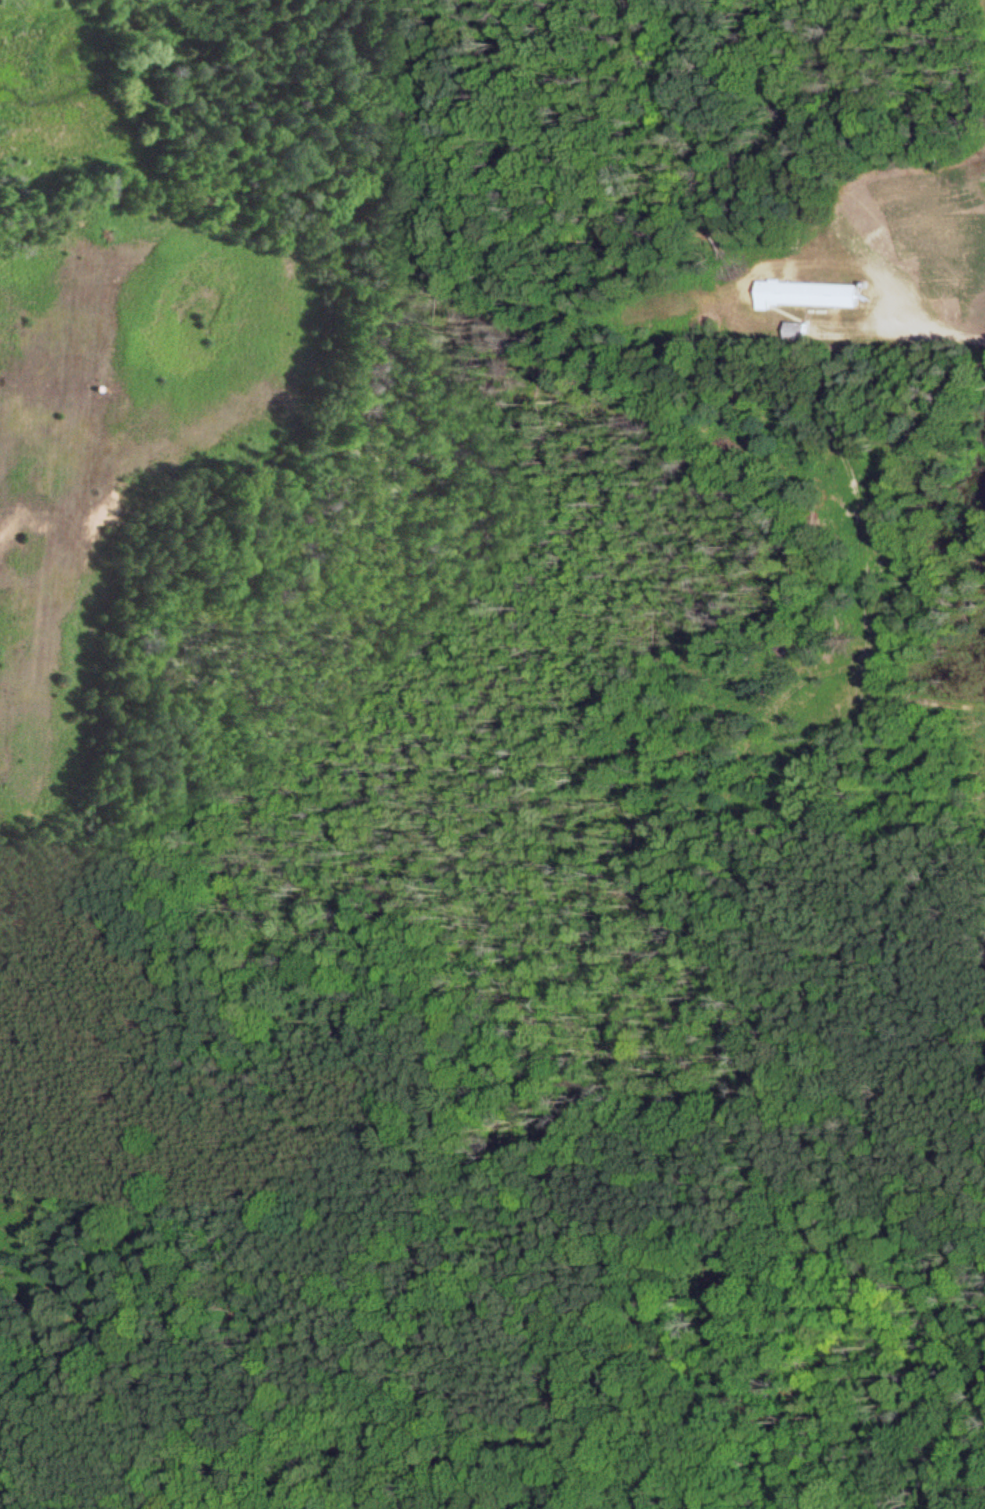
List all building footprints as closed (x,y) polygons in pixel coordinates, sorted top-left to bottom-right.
[(862,288),(762,286),(761,310),(862,312),(862,288)] [(790,344),(812,344),(812,325),(790,325),(790,344)]
